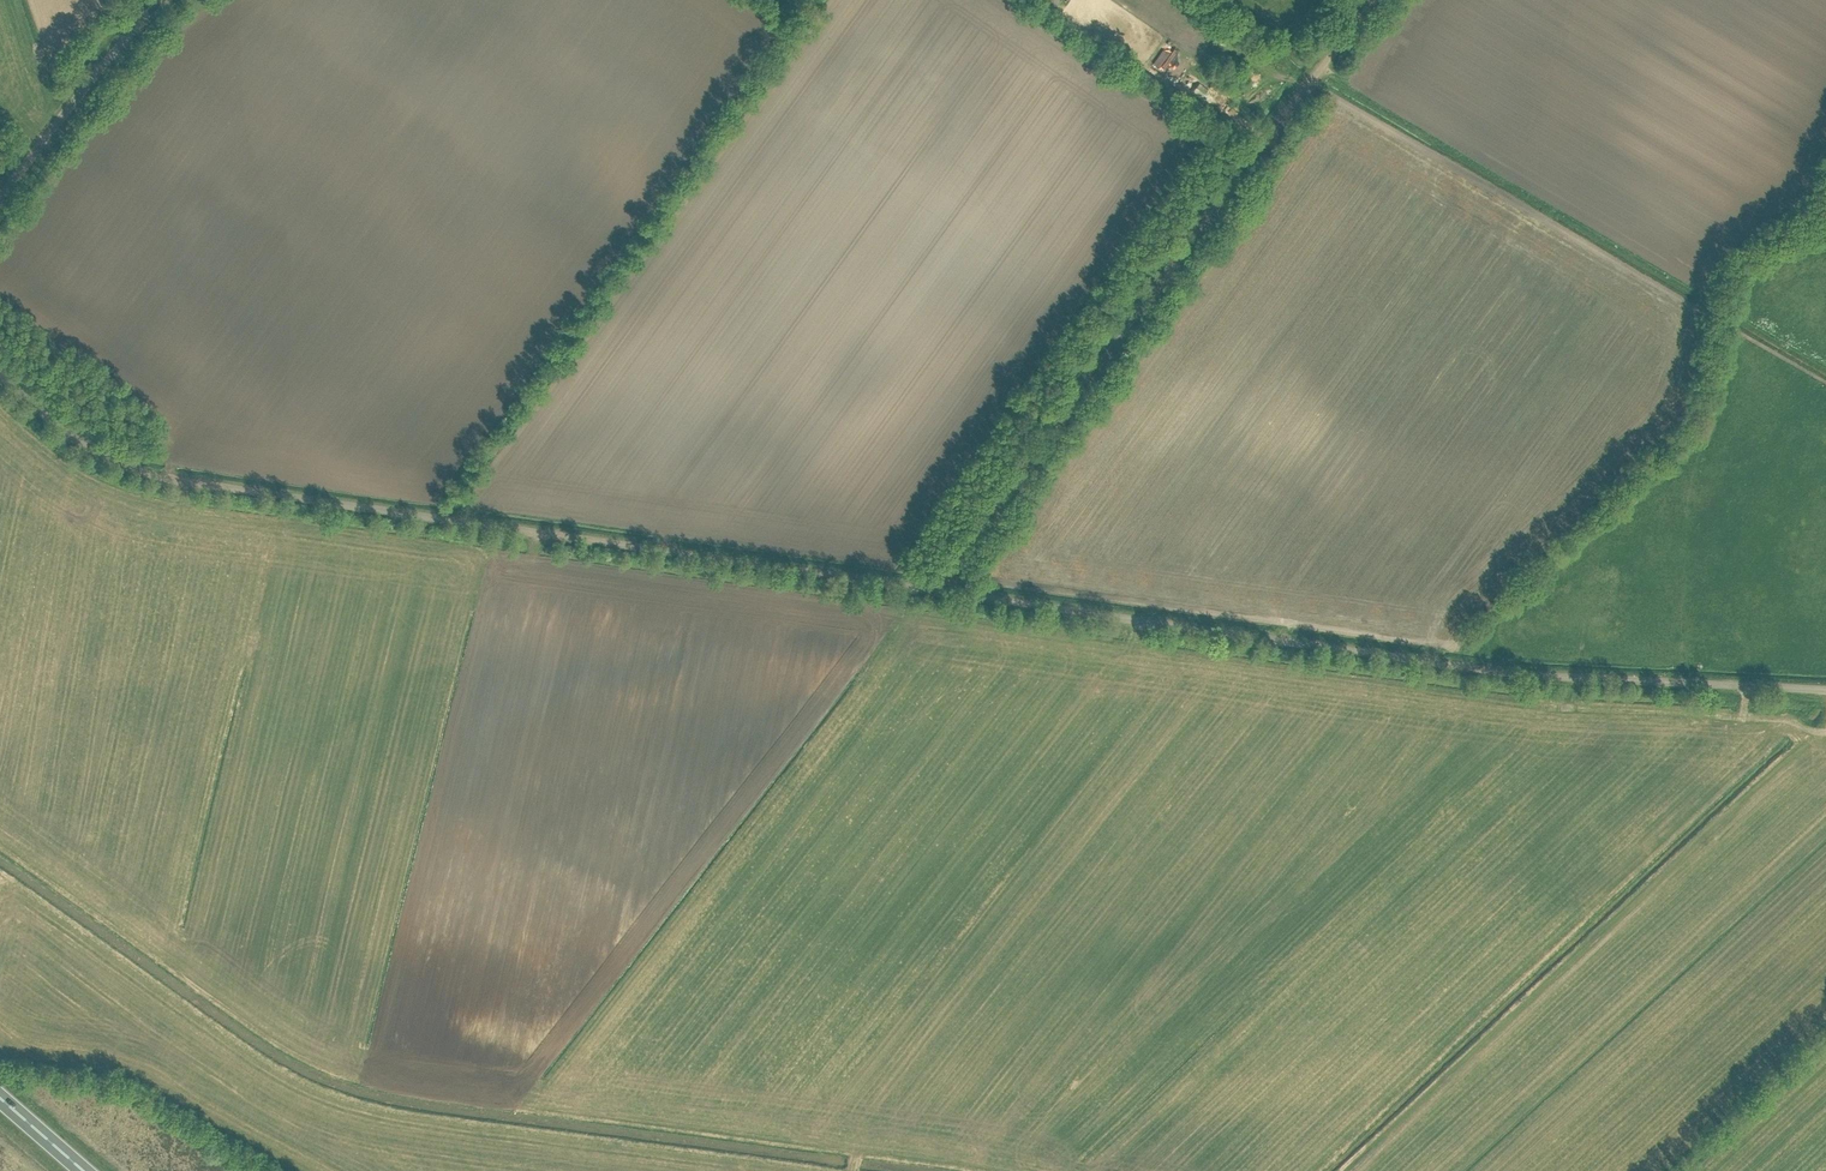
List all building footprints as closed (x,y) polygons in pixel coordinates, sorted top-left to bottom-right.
[(1159,74),(1163,65),(1157,62),(1153,71),(1159,74)]
